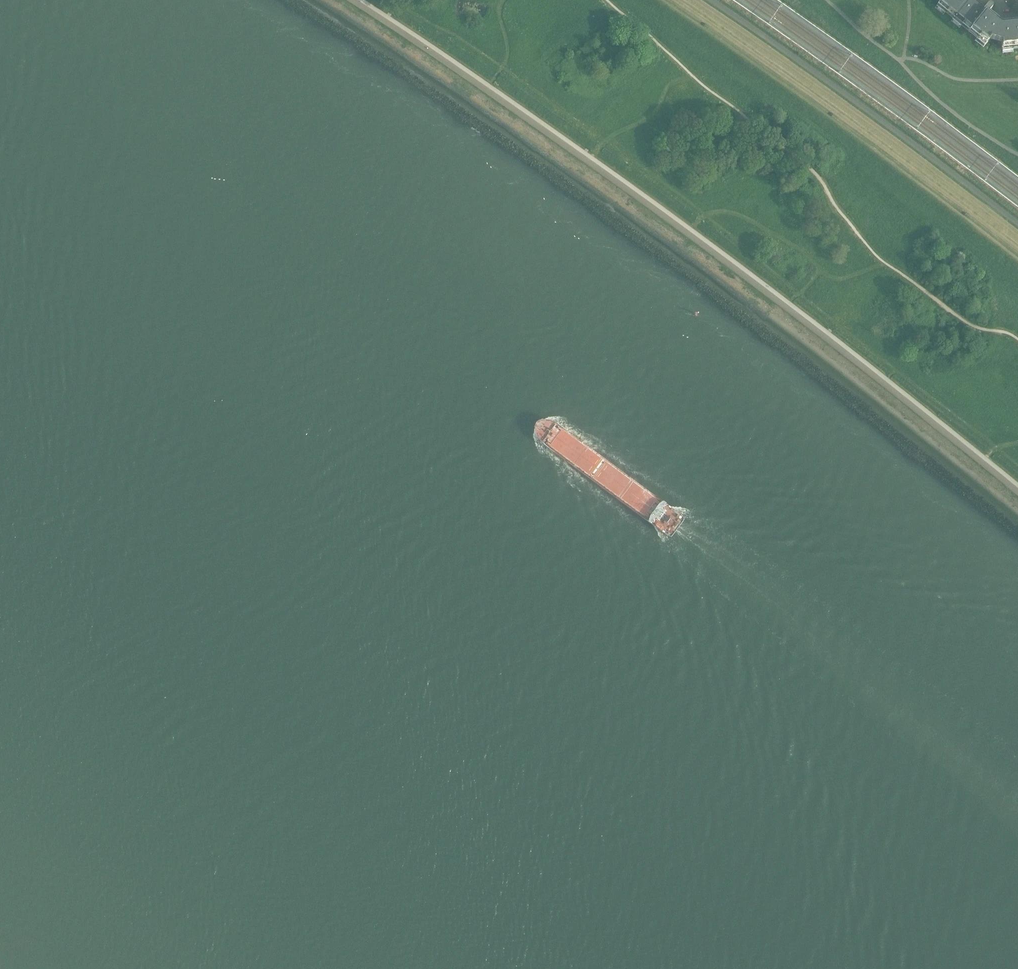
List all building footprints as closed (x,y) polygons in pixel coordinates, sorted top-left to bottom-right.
[(1000,26),(986,16),(992,8),(992,7),(992,6),(991,5),(990,5),(989,4),(987,5),(986,5),(981,11),(967,0),(941,0),(937,5),(985,45),(990,40),(1001,43),(1001,50),(1017,48),(1017,24),(1000,26)]
